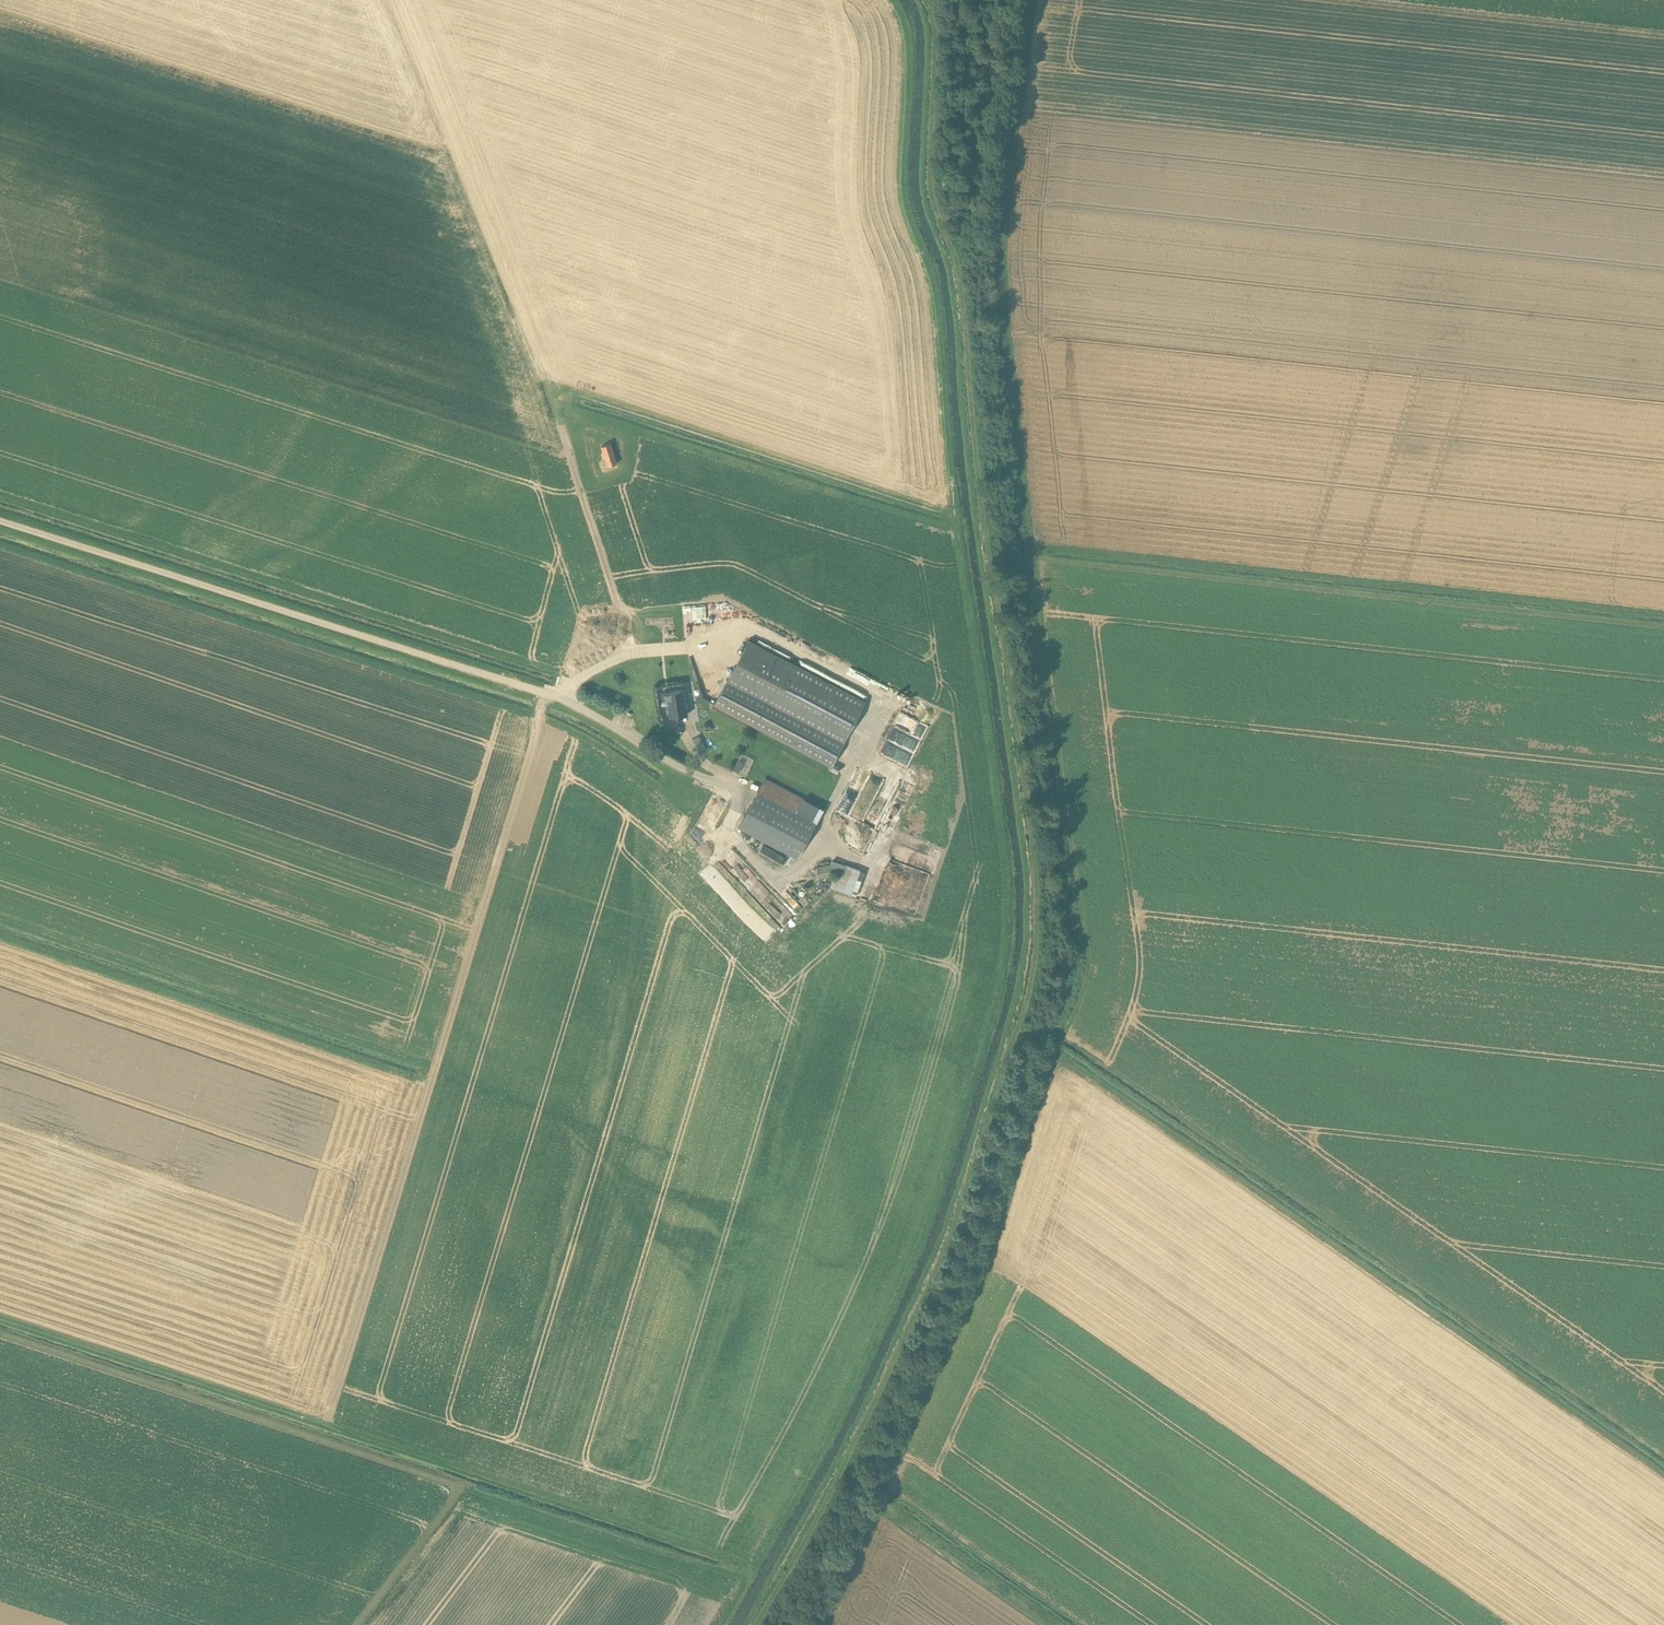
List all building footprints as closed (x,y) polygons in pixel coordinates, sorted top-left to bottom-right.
[(617,463),(611,443),(601,446),(607,466),(617,463)] [(713,705),(830,767),(865,701),(748,639),(713,705)] [(691,721),(685,697),(665,701),(667,710),(670,709),(674,726),(691,721)] [(698,735),(692,739),(700,752),(707,748),(698,735)] [(739,826),(748,831),(796,857),(822,809),(765,778),(739,826)] [(838,813),(833,818),(842,828),(848,823),(838,813)] [(762,845),(757,854),(779,868),(785,859),(762,845)] [(860,870),(839,863),(831,860),(830,864),(817,867),(819,879),(832,876),(832,874),(834,875),(831,884),(830,881),(797,885),(798,890),(811,889),(830,887),(852,894),(860,870)]
